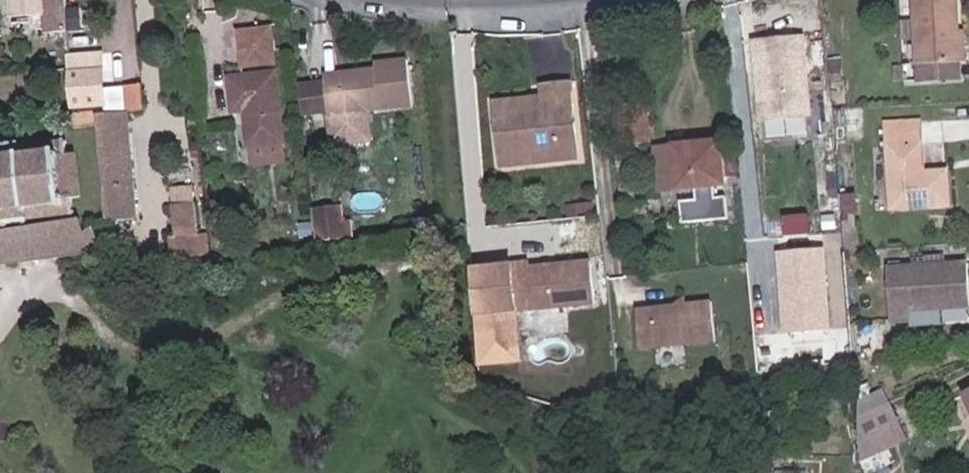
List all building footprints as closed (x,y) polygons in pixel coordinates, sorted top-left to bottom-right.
[(13,13),(48,9),(49,33),(69,31),(67,0),(11,0),(13,13)] [(947,33),(945,0),(904,0),(908,81),(949,78),(948,63),(947,33)] [(272,57),(269,23),(236,26),(240,61),(272,57)] [(947,33),(948,63),(961,62),(959,33),(947,33)] [(751,42),(757,120),(809,116),(802,38),(751,42)] [(323,79),(326,109),(326,111),(406,103),(399,56),(372,59),(373,73),(323,79)] [(103,58),(71,61),(74,103),(105,101),(104,85),(103,58)] [(243,105),(247,141),(282,137),(273,66),(226,71),(230,107),(243,105)] [(579,155),(570,77),(540,80),(542,100),(532,101),(532,94),(493,98),(498,145),(534,140),(536,160),(579,155)] [(296,83),(299,112),(326,109),(323,79),(296,83)] [(144,108),(142,82),(124,84),(127,110),(144,108)] [(127,110),(124,84),(104,85),(105,101),(74,103),(75,123),(99,121),(98,112),(127,110)] [(630,112),(635,146),(659,142),(653,109),(630,112)] [(99,121),(105,199),(136,197),(127,110),(98,112),(99,121)] [(913,112),(879,113),(883,202),(941,198),(939,168),(917,168),(913,112)] [(12,225),(33,223),(33,221),(75,216),(76,219),(79,219),(79,216),(82,215),(82,211),(78,212),(77,203),(86,202),(79,153),(65,155),(64,145),(69,145),(69,141),(63,141),(62,136),(59,137),(59,141),(17,146),(18,144),(22,144),(21,140),(17,140),(16,137),(13,137),(13,141),(0,142),(0,227),(12,225)] [(536,160),(534,140),(498,145),(500,164),(536,160)] [(684,156),(689,190),(736,183),(730,142),(703,145),(704,153),(684,156)] [(704,153),(703,145),(683,148),(684,156),(704,153)] [(660,151),(667,193),(689,190),(684,156),(683,148),(660,151)] [(176,217),(196,213),(193,183),(172,186),(176,217)] [(838,189),(840,205),(856,204),(856,189),(838,189)] [(320,237),(345,234),(343,218),(341,204),(317,208),(320,237)] [(592,214),(591,205),(577,206),(578,215),(592,214)] [(343,218),(345,234),(353,233),(350,217),(343,218)] [(90,252),(87,231),(84,222),(57,226),(12,231),(12,225),(0,227),(0,262),(90,252)] [(87,231),(90,252),(103,250),(96,226),(87,231)] [(299,233),(300,245),(312,244),(310,232),(299,233)] [(773,249),(777,330),(826,328),(822,246),(773,249)] [(912,252),(912,265),(930,264),(930,251),(912,252)] [(595,305),(590,262),(530,270),(529,266),(512,268),(517,314),(595,305)] [(880,267),(882,313),(964,310),(961,262),(930,264),(912,265),(880,267)] [(633,308),(638,347),(714,339),(709,300),(633,308)] [(968,423),(968,389),(956,394),(968,423)] [(881,402),(852,417),(852,447),(891,424),(881,402)] [(852,447),(853,464),(898,441),(891,424),(852,447)]
